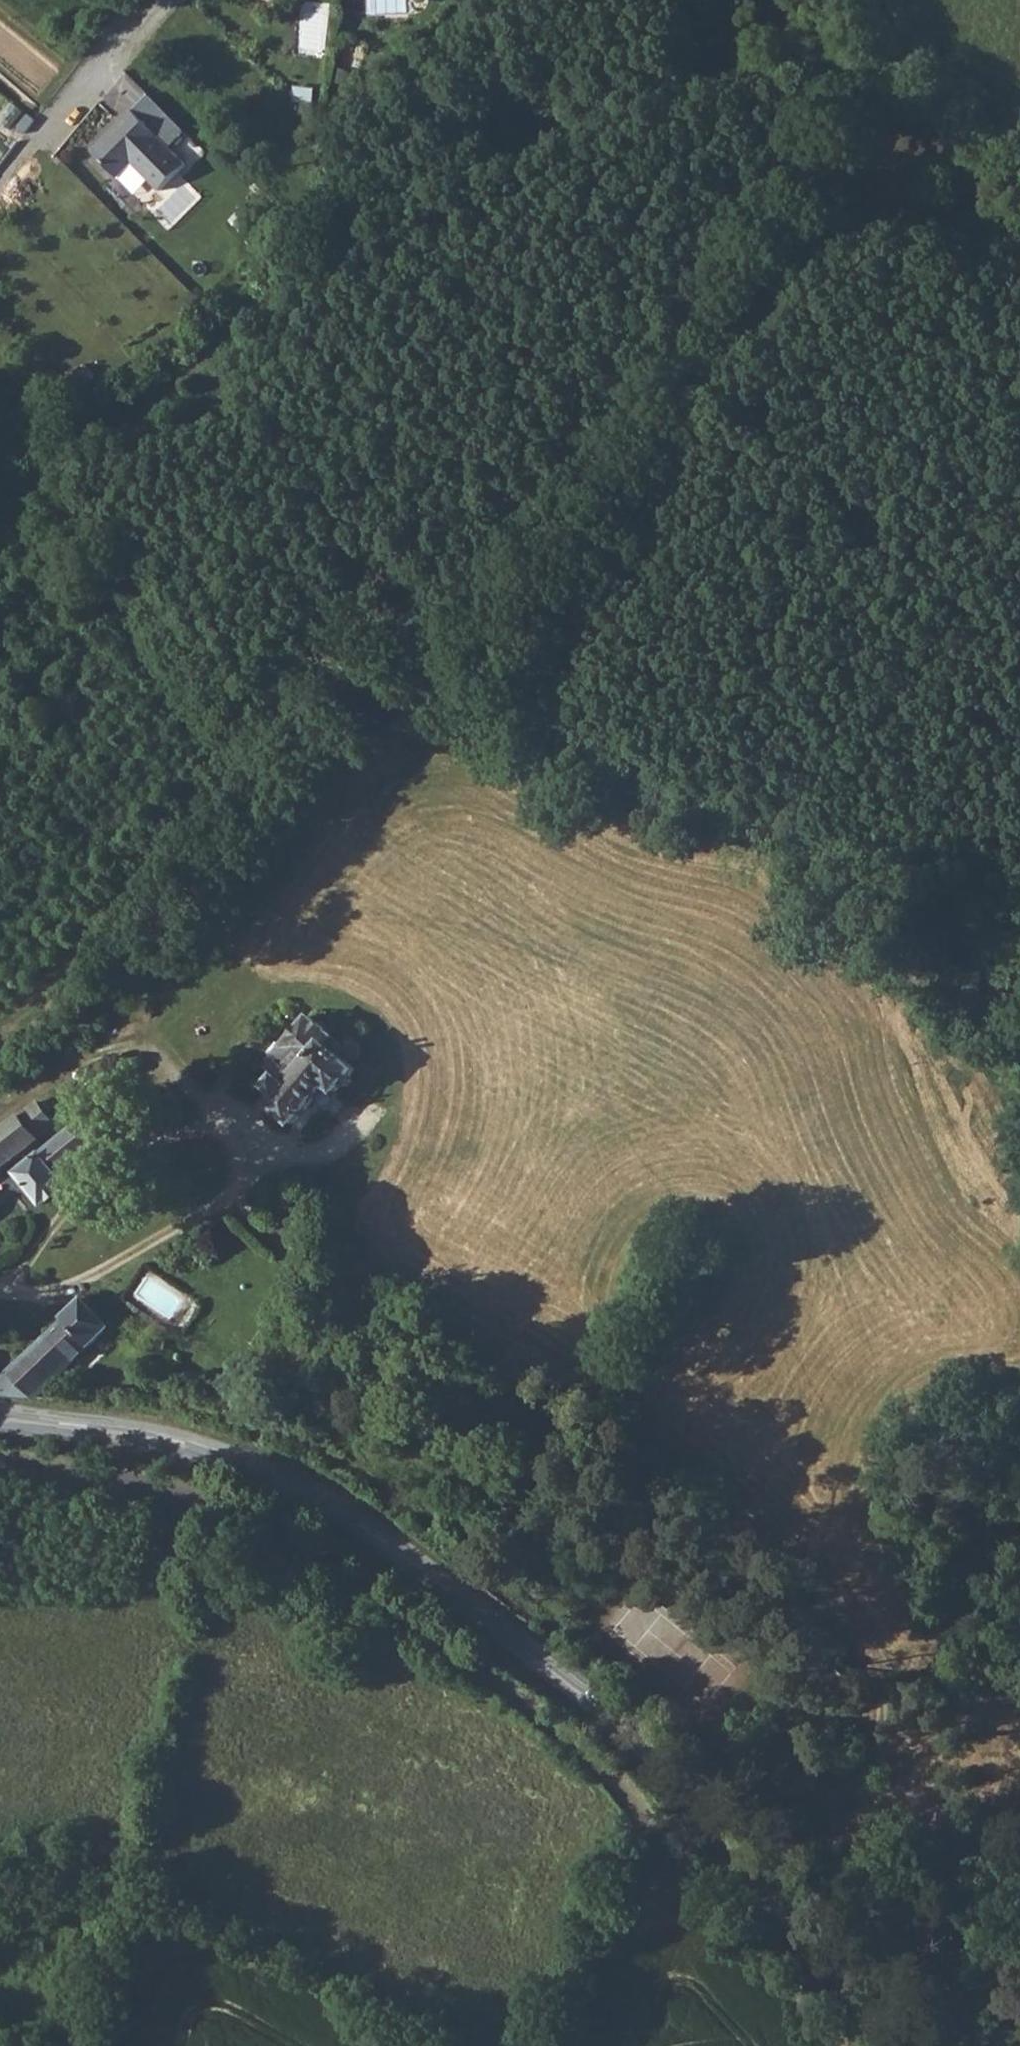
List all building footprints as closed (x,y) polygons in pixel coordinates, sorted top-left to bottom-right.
[(36,120),(28,113),(21,123),(29,130),(36,120)] [(105,164),(131,190),(146,176),(173,204),(200,178),(147,123),(124,145),(126,148),(122,151),(118,151),(105,164)] [(293,1045),(272,1069),(281,1077),(272,1088),(281,1096),(273,1104),(278,1110),(277,1114),(283,1120),(289,1119),(295,1123),(329,1084),(339,1092),(343,1087),(349,1088),(355,1081),(354,1077),(352,1076),(357,1070),(337,1053),(343,1045),(311,1018),(290,1042),(293,1045)] [(40,1137),(38,1135),(54,1124),(37,1103),(0,1130),(0,1167),(40,1137)] [(108,1106),(100,1112),(112,1125),(119,1119),(108,1106)] [(67,1184),(58,1173),(97,1139),(82,1121),(18,1173),(43,1204),(67,1184)] [(0,1381),(0,1393),(38,1399),(112,1326),(85,1298),(0,1381)]
